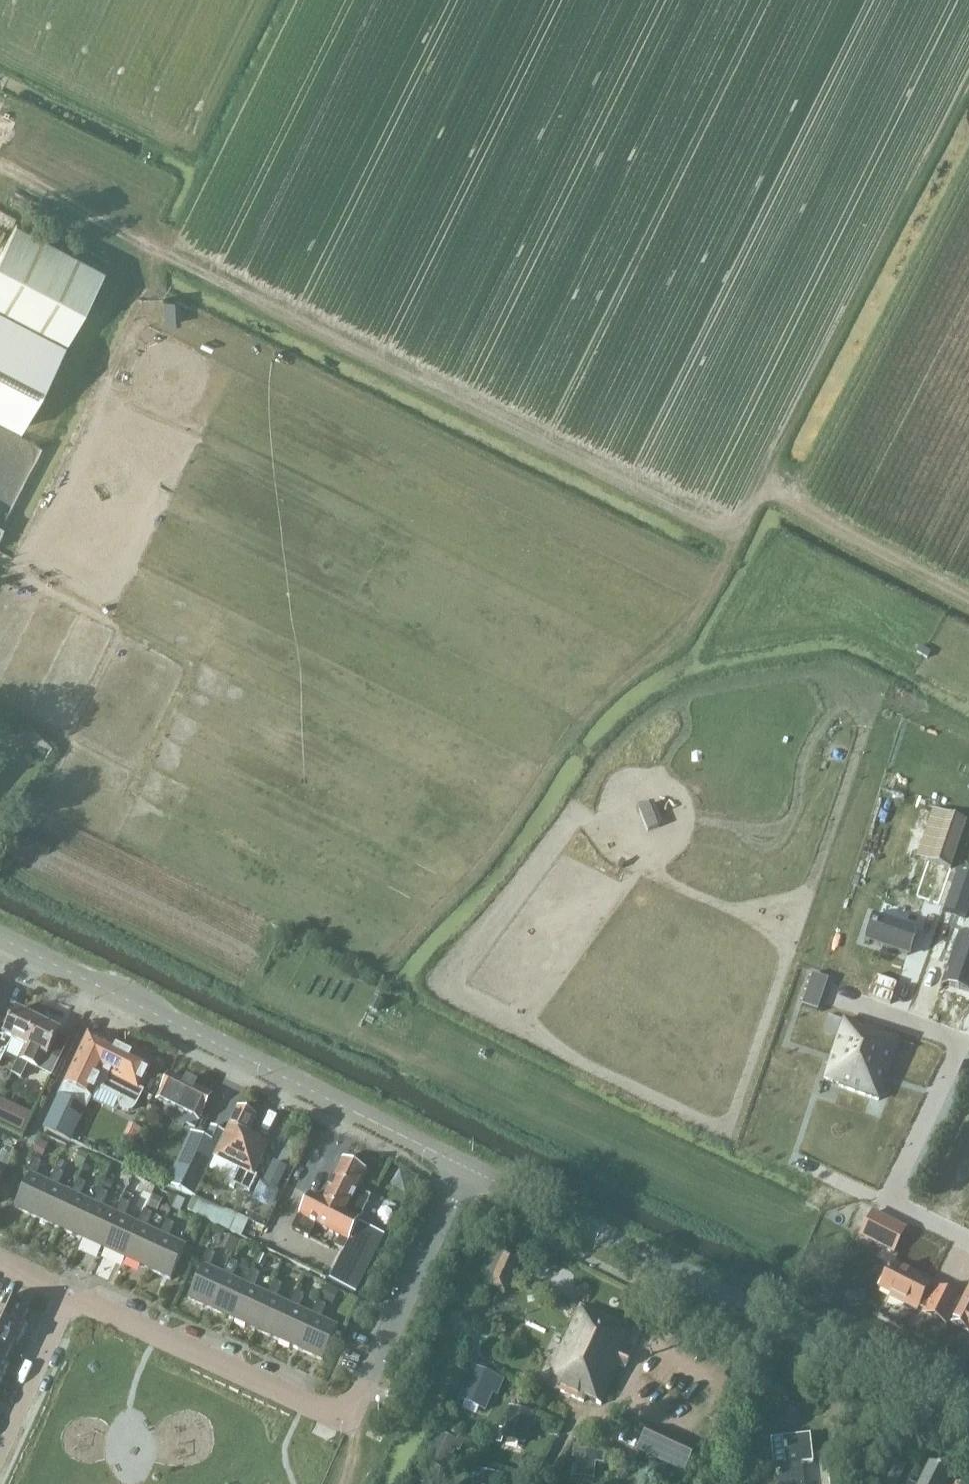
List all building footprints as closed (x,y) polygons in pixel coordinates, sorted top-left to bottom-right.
[(21,429),(66,343),(105,268),(16,222),(0,253),(0,418),(21,429)] [(28,723),(21,734),(45,758),(52,745),(28,723)] [(943,816),(927,861),(950,869),(965,823),(943,816)] [(870,939),(876,941),(874,945),(906,957),(915,931),(917,932),(918,931),(873,916),(872,917),(877,919),(874,927),(872,926),(871,930),(873,930),(870,939)] [(941,979),(965,988),(968,990),(968,939),(962,936),(954,959),(949,957),(941,979)] [(801,1006),(817,1011),(827,980),(811,975),(801,1006)] [(0,1036),(0,1063),(5,1054),(17,1060),(23,1047),(24,1048),(37,1022),(14,1011),(2,1037),(0,1036)] [(843,1021),(823,1080),(839,1085),(838,1087),(878,1101),(899,1040),(843,1021)] [(51,1077),(68,1041),(58,1035),(59,1033),(37,1022),(24,1048),(23,1047),(17,1060),(10,1075),(20,1080),(27,1066),(51,1077)] [(85,1109),(95,1088),(119,1100),(118,1105),(120,1109),(123,1111),(127,1112),(131,1110),(134,1107),(141,1092),(137,1090),(149,1066),(114,1048),(115,1046),(98,1037),(96,1040),(95,1039),(83,1064),(76,1060),(58,1096),(42,1130),(70,1143),(85,1110),(85,1109)] [(168,1075),(156,1101),(160,1103),(159,1104),(193,1121),(198,1123),(203,1112),(211,1095),(168,1075)] [(27,1115),(0,1102),(0,1124),(18,1133),(27,1115)] [(255,1116),(237,1108),(225,1134),(215,1154),(239,1164),(228,1187),(233,1189),(235,1186),(240,1188),(237,1195),(246,1198),(257,1176),(253,1175),(264,1153),(249,1147),(250,1145),(243,1142),(255,1116)] [(211,1128),(205,1140),(191,1134),(166,1186),(193,1197),(195,1198),(195,1197),(208,1170),(215,1154),(225,1134),(211,1128)] [(12,1158),(11,1157),(14,1151),(6,1147),(3,1153),(1,1152),(0,1154),(0,1181),(12,1158)] [(28,1176),(13,1209),(37,1220),(52,1187),(47,1185),(33,1179),(40,1164),(32,1160),(25,1175),(28,1176)] [(345,1213),(364,1173),(341,1162),(321,1201),(308,1195),(298,1216),(292,1231),(309,1239),(315,1225),(339,1236),(334,1247),(343,1252),(329,1280),(355,1293),(383,1235),(357,1222),(358,1220),(345,1213)] [(74,1197),(70,1195),(56,1189),(63,1175),(54,1171),(47,1185),(52,1187),(37,1220),(59,1230),(74,1197)] [(76,1181),(70,1195),(74,1197),(59,1230),(81,1240),(96,1207),(92,1205),(78,1199),(84,1185),(76,1181)] [(98,1191),(92,1205),(96,1207),(81,1240),(103,1250),(118,1217),(114,1215),(100,1209),(107,1195),(98,1191)] [(249,1220),(223,1209),(195,1197),(195,1198),(193,1197),(186,1211),(230,1232),(234,1221),(246,1227),(249,1220)] [(114,1215),(118,1217),(103,1250),(126,1261),(141,1228),(137,1226),(123,1219),(129,1205),(120,1201),(114,1215)] [(126,1261),(148,1271),(163,1238),(159,1236),(145,1229),(152,1216),(143,1212),(137,1226),(141,1228),(126,1261)] [(173,1226),(165,1222),(159,1236),(163,1238),(148,1271),(170,1281),(185,1248),(167,1240),(173,1226)] [(505,1295),(508,1289),(513,1277),(520,1262),(492,1248),(476,1281),(487,1286),(505,1295)] [(202,1268),(187,1300),(211,1310),(226,1277),(222,1275),(208,1269),(214,1255),(206,1251),(200,1266),(202,1268)] [(211,1310),(233,1321),(248,1287),(244,1285),(230,1279),(236,1265),(228,1261),(222,1275),(226,1277),(211,1310)] [(890,1267),(879,1290),(889,1296),(888,1299),(916,1313),(919,1309),(922,1311),(920,1314),(937,1324),(950,1298),(935,1290),(932,1296),(925,1293),(928,1286),(890,1267)] [(251,1271),(245,1284),(244,1285),(248,1287),(233,1321),(255,1331),(270,1297),(266,1295),(252,1289),(259,1275),(251,1271)] [(272,1282),(266,1295),(270,1297),(255,1331),(277,1341),(292,1307),(288,1305),(274,1299),(281,1285),(272,1282)] [(950,1325),(968,1334),(968,1286),(968,1285),(950,1325)] [(303,1295),(295,1292),(288,1305),(292,1307),(277,1341),(299,1351),(315,1318),(310,1316),(296,1309),(303,1295)] [(22,1336),(27,1326),(23,1324),(28,1314),(0,1301),(0,1326),(22,1336)] [(317,1302),(310,1316),(315,1318),(299,1351),(322,1361),(337,1328),(319,1320),(325,1306),(317,1302)] [(579,1309),(543,1385),(582,1403),(584,1399),(601,1406),(619,1366),(625,1369),(629,1358),(624,1355),(633,1334),(579,1309)] [(10,1354),(15,1343),(18,1345),(22,1336),(0,1326),(0,1350),(10,1354)] [(4,1376),(9,1367),(5,1365),(10,1354),(0,1350),(0,1374),(4,1376)] [(493,1395),(497,1397),(504,1381),(471,1367),(456,1401),(484,1413),(493,1395)] [(493,1442),(501,1444),(502,1439),(523,1445),(528,1426),(533,1427),(536,1415),(508,1407),(502,1432),(496,1431),(493,1442)] [(646,1430),(636,1450),(683,1472),(693,1452),(646,1430)] [(454,1451),(459,1452),(464,1441),(458,1438),(456,1442),(437,1433),(424,1463),(444,1472),(454,1451)] [(810,1435),(782,1438),(770,1439),(773,1468),(801,1465),(812,1463),(810,1435)] [(604,1465),(605,1454),(579,1451),(579,1447),(573,1446),(571,1458),(576,1458),(573,1477),(592,1479),(595,1463),(604,1465)] [(881,1483),(884,1483),(897,1483),(904,1469),(891,1463),(881,1483)] [(949,1474),(929,1464),(920,1483),(944,1483),(949,1474)] [(801,1465),(773,1468),(775,1483),(803,1483),(801,1465)] [(624,1475),(626,1471),(620,1468),(614,1478),(618,1481),(617,1483),(642,1483),(624,1475)] [(827,1469),(829,1483),(837,1483),(836,1468),(827,1469)] [(502,1475),(474,1472),(472,1483),(501,1483),(502,1475)]
